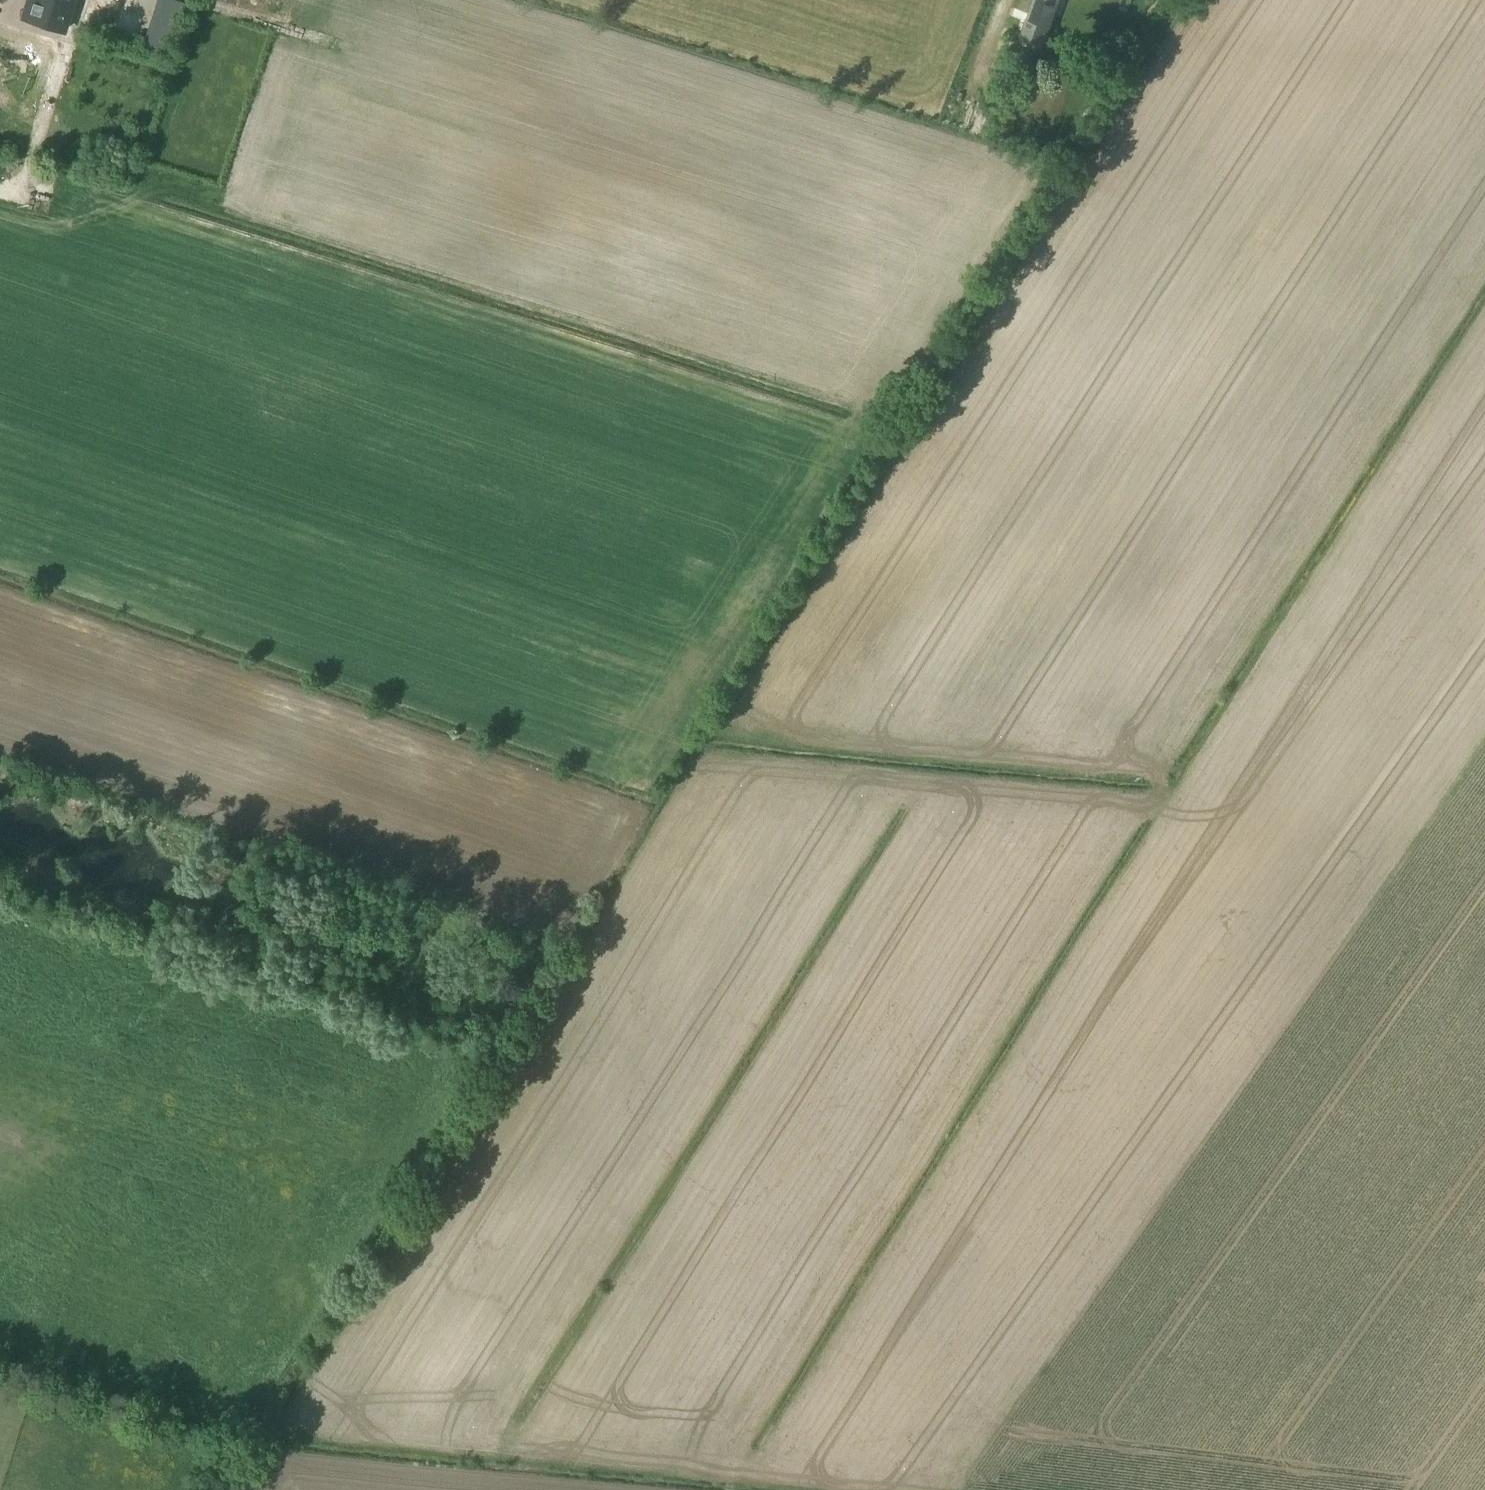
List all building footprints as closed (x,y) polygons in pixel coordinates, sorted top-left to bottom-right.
[(20,6),(67,21),(74,0),(22,0),(20,6)] [(1020,35),(1045,44),(1061,0),(1033,0),(1020,35)] [(8,222),(11,212),(0,209),(0,220),(8,222)]
